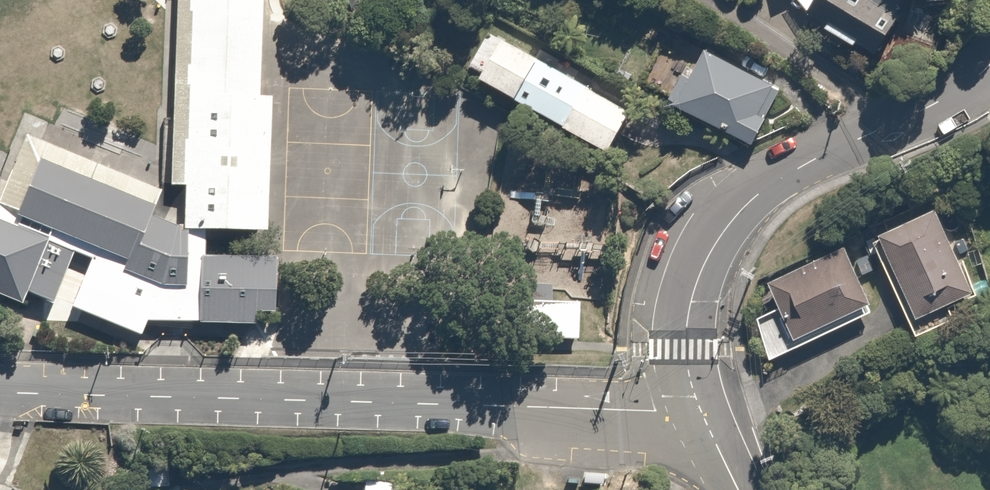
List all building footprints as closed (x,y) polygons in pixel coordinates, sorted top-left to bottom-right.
[(266,0),(186,0),(182,246),(263,247),(266,0)] [(809,18),(869,56),(905,0),(792,0),(813,13),(809,18)] [(509,34),(485,78),(618,150),(641,106),(509,34)] [(753,141),(780,93),(708,52),(681,99),(753,141)] [(159,225),(38,175),(15,231),(92,266),(71,319),(143,353),(160,316),(179,321),(180,335),(275,339),(279,262),(197,261),(198,248),(162,248),(159,225)] [(944,213),(886,241),(923,320),(982,293),(944,213)] [(0,235),(0,301),(51,322),(74,266),(0,235)] [(856,243),(773,278),(798,337),(881,301),(856,243)] [(605,478),(585,476),(584,488),(604,489),(605,478)] [(365,480),(365,489),(399,489),(400,483),(365,480)]
